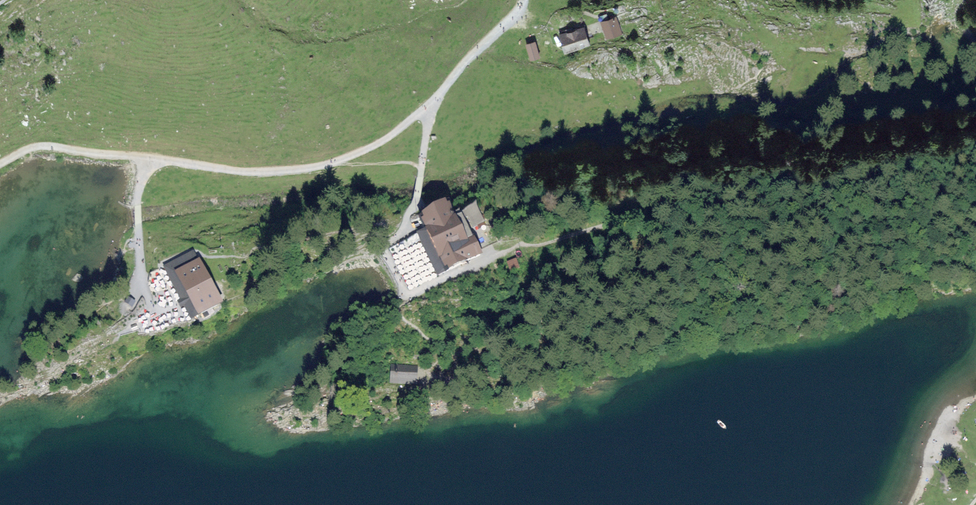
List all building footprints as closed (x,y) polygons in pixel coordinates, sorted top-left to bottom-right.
[(618,17),(601,22),(606,37),(623,32),(618,17)] [(584,27),(558,34),(563,53),(589,46),(584,27)] [(535,40),(526,43),(531,59),(540,56),(535,40)] [(448,206),(420,219),(446,273),(467,263),(485,254),(477,237),(465,243),(448,206)] [(222,304),(194,251),(163,267),(181,300),(192,320),(222,304)] [(513,266),(522,263),(519,254),(510,258),(513,266)] [(415,368),(393,366),(392,380),(414,382),(415,368)]
